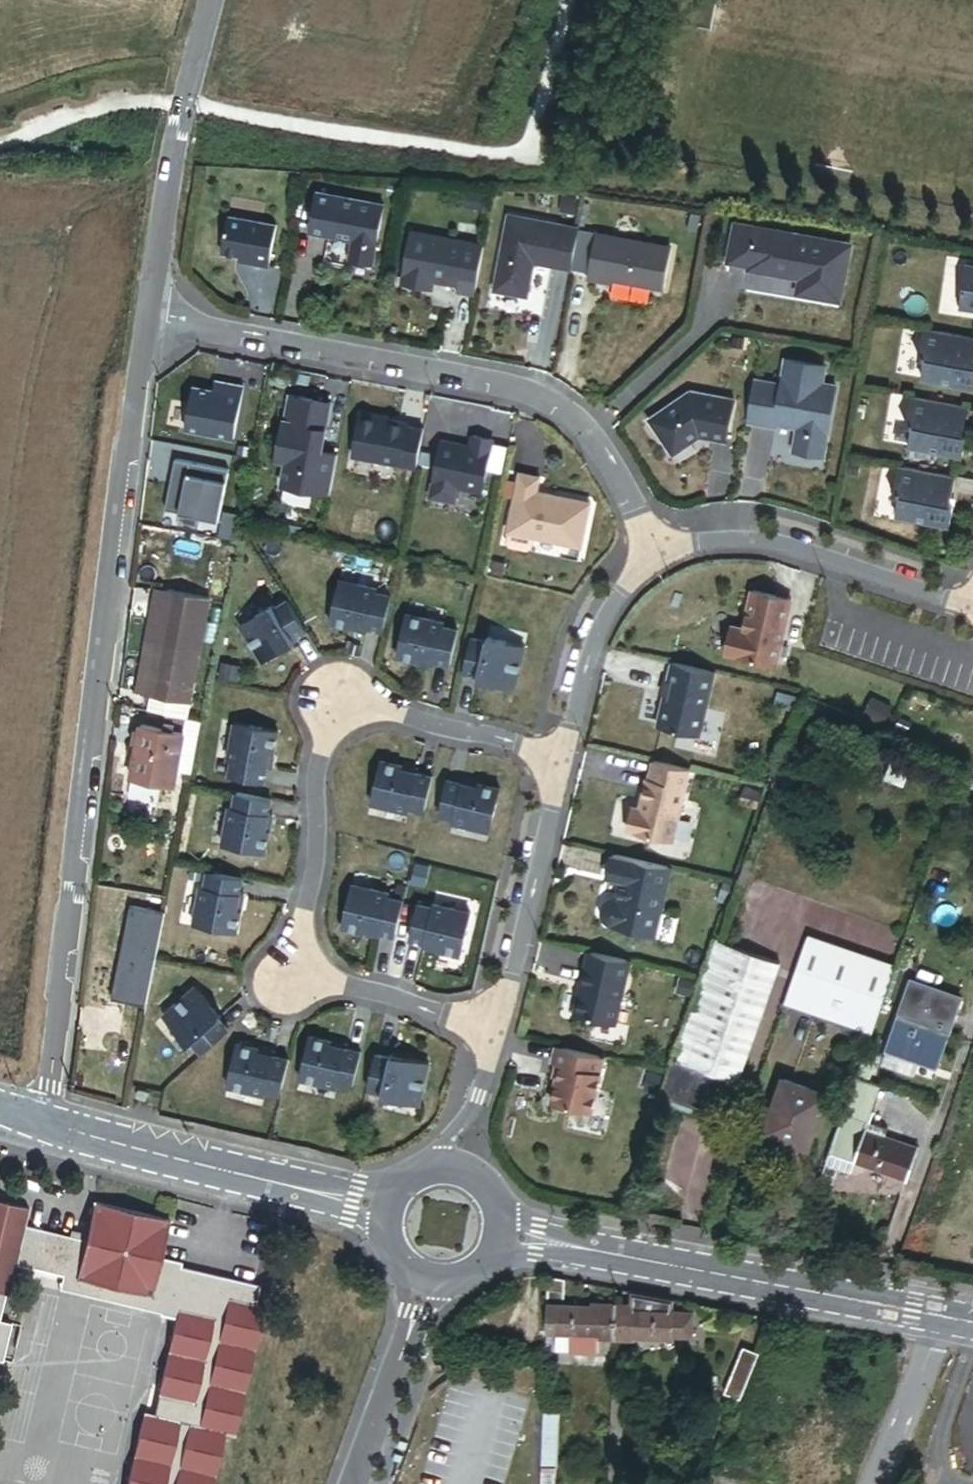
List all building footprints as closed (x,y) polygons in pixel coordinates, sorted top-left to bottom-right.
[(373,262),(384,205),(318,193),(311,231),(354,239),(351,258),(373,262)] [(269,267),(277,226),(234,218),(227,253),(240,255),(254,258),(253,265),(269,267)] [(571,271),(578,233),(507,220),(493,292),(529,298),(535,264),(543,259),(549,267),(571,271)] [(840,300),(850,243),(733,222),(726,260),(747,264),(746,267),(788,274),(794,270),(799,276),(796,292),(840,300)] [(475,295),(483,250),(411,236),(402,284),(434,290),(435,283),(460,287),(459,292),(475,295)] [(663,292),(670,251),(595,238),(587,282),(603,285),(604,281),(663,292)] [(253,265),(254,258),(240,255),(238,262),(253,265)] [(966,263),(958,305),(972,308),(972,265),(966,263)] [(924,328),(918,358),(925,359),(922,378),(972,388),(972,337),(924,328)] [(826,455),(839,386),(823,383),(826,366),(786,359),(782,385),(754,380),(747,420),(776,425),(776,422),(793,425),(794,423),(801,424),(797,450),(826,455)] [(227,395),(228,386),(216,385),(215,393),(227,395)] [(239,439),(247,389),(228,386),(227,395),(215,393),(193,390),(187,431),(239,439)] [(727,439),(735,398),(690,390),(649,419),(674,454),(701,434),(727,439)] [(330,495),(338,455),(322,452),(331,403),(290,396),(286,422),(284,422),(279,446),(289,448),(286,463),(282,486),(330,495)] [(964,428),(968,406),(912,396),(906,426),(913,427),(909,446),(963,456),(967,436),(962,435),(963,428),(964,428)] [(416,468),(424,429),(408,426),(408,423),(360,414),(352,456),(416,468)] [(483,492),(493,441),(473,437),(470,447),(439,441),(428,497),(455,502),(458,487),(483,492)] [(286,463),(289,448),(279,446),(276,461),(286,463)] [(226,522),(236,472),(181,461),(171,512),(226,522)] [(950,498),(954,476),(897,466),(892,495),(899,496),(895,516),(949,526),(953,505),(948,504),(949,498),(950,498)] [(582,549),(592,505),(540,493),(542,485),(541,485),(540,485),(539,485),(538,485),(537,485),(537,484),(536,484),(535,484),(534,484),(533,484),(532,484),(531,484),(530,484),(530,483),(529,483),(528,483),(527,483),(527,482),(526,483),(526,482),(525,482),(524,482),(523,482),(523,481),(522,481),(521,481),(509,533),(507,545),(510,550),(528,554),(533,551),(536,539),(582,549)] [(341,582),(331,624),(353,629),(354,626),(370,629),(384,633),(393,598),(378,595),(379,591),(341,582)] [(190,714),(212,595),(169,587),(166,608),(154,605),(139,691),(154,694),(152,709),(168,711),(190,714)] [(773,666),(790,600),(752,590),(742,628),(729,625),(722,652),(773,666)] [(276,606),(243,625),(265,663),(284,651),(281,647),(295,639),(309,632),(291,602),(278,609),(276,606)] [(409,615),(399,657),(420,662),(421,658),(437,662),(452,665),(460,631),(445,628),(446,624),(409,615)] [(494,684),(516,689),(526,647),(489,638),(488,643),(473,639),(465,673),(480,677),(495,680),(494,684)] [(281,647),(284,651),(298,643),(295,639),(281,647)] [(697,736),(712,672),(671,663),(657,726),(697,736)] [(194,772),(205,716),(190,714),(168,711),(164,724),(144,722),(134,776),(163,781),(176,783),(178,769),(194,772)] [(272,731),(237,724),(234,739),(230,738),(223,776),(266,784),(270,762),(266,761),(269,746),(272,731)] [(381,762),(371,804),(409,813),(410,808),(424,812),(432,778),(418,774),(402,771),(403,767),(381,762)] [(672,842),(689,770),(652,762),(649,778),(647,777),(639,810),(633,809),(627,831),(672,842)] [(134,776),(131,793),(160,798),(163,781),(134,776)] [(462,785),(447,781),(439,815),(454,819),(453,823),(490,832),(500,790),(478,784),(477,788),(462,785)] [(229,808),(222,846),(265,854),(269,832),(265,831),(268,816),(271,801),(236,794),(234,809),(229,808)] [(653,936),(669,869),(612,856),(609,872),(623,876),(622,883),(617,901),(612,901),(609,902),(607,904),(603,909),(602,912),(602,916),(603,919),(605,922),(607,924),(611,926),(653,936)] [(622,883),(623,876),(609,872),(607,880),(622,883)] [(201,888),(193,925),(236,934),(240,912),(236,911),(239,896),(242,881),(208,874),(205,889),(201,888)] [(352,888),(342,930),(363,935),(364,932),(380,935),(395,939),(403,904),(388,901),(389,897),(352,888)] [(417,908),(409,942),(424,946),(439,949),(439,953),(460,958),(470,916),(433,907),(432,911),(417,908)] [(713,944),(672,1063),(658,1103),(703,1119),(718,1078),(739,1085),(779,967),(713,944)] [(618,1027),(632,964),(589,954),(575,1017),(618,1027)] [(122,984),(126,962),(100,957),(96,979),(106,981),(122,984)] [(883,1000),(797,971),(778,1027),(853,1053),(864,1056),(883,1000)] [(195,989),(163,1018),(189,1046),(192,1043),(202,1055),(229,1031),(219,1020),(208,1008),(210,1005),(195,989)] [(905,998),(900,1012),(950,1029),(955,1016),(905,998)] [(222,1017),(210,1005),(208,1008),(219,1020),(222,1017)] [(950,1029),(900,1012),(888,1044),(938,1062),(950,1029)] [(311,1039),(302,1081),(340,1089),(341,1085),(355,1088),(362,1053),(348,1050),(332,1047),(333,1043),(311,1039)] [(237,1046),(228,1089),(266,1097),(267,1093),(281,1096),(289,1061),(274,1058),(259,1055),(259,1051),(237,1046)] [(592,1116),(605,1060),(556,1049),(552,1066),(562,1068),(553,1107),(592,1116)] [(377,1055),(370,1089),(385,1092),(384,1097),(422,1104),(430,1062),(409,1057),(408,1061),(392,1058),(377,1055)] [(874,1060),(864,1056),(849,1100),(828,1162),(853,1170),(853,1167),(856,1159),(908,1176),(919,1144),(899,1137),(898,1142),(884,1138),(887,1127),(883,1125),(870,1121),(883,1082),(870,1078),(871,1074),(875,1060),(874,1060)] [(822,1097),(781,1083),(764,1134),(805,1148),(822,1097)] [(378,1113),(367,1111),(365,1125),(376,1127),(378,1113)] [(159,1315),(175,1319),(158,1398),(166,1400),(161,1419),(153,1418),(143,1415),(128,1483),(213,1483),(224,1436),(234,1438),(263,1306),(253,1304),(257,1287),(177,1269),(178,1264),(157,1259),(166,1220),(91,1203),(83,1240),(21,1227),(25,1209),(0,1203),(0,1359),(9,1361),(18,1323),(6,1320),(10,1298),(16,1299),(23,1267),(59,1275),(63,1276),(64,1272),(76,1275),(75,1279),(151,1296),(152,1293),(163,1295),(159,1315)] [(56,1292),(159,1315),(163,1295),(152,1293),(151,1296),(75,1279),(76,1275),(64,1272),(63,1276),(59,1275),(56,1292)] [(544,1282),(543,1311),(562,1311),(562,1286),(544,1282)] [(611,1309),(610,1343),(626,1344),(626,1339),(665,1341),(665,1338),(687,1339),(688,1317),(667,1316),(667,1307),(648,1303),(626,1299),(626,1309),(611,1309)] [(543,1311),(543,1336),(555,1337),(568,1338),(568,1356),(592,1357),(593,1343),(610,1343),(611,1309),(592,1307),(591,1311),(562,1311),(543,1311)] [(568,1338),(555,1337),(554,1355),(568,1356),(568,1338)] [(720,1400),(737,1407),(755,1360),(738,1353),(720,1400)] [(166,1400),(158,1398),(153,1418),(161,1419),(166,1400)] [(541,1407),(540,1470),(558,1470),(559,1407),(541,1407)] [(604,1483),(617,1483),(619,1457),(605,1456),(604,1483)]
